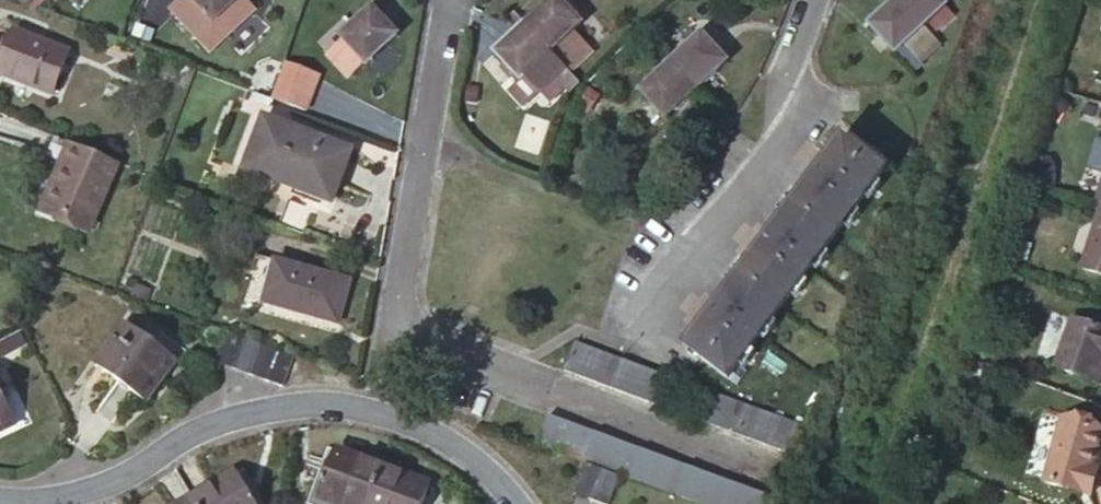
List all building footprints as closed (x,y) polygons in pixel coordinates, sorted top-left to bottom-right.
[(171,3),(209,45),(253,4),(249,0),(174,0),(171,3)] [(373,0),(341,29),(346,35),(329,50),(347,70),(364,55),(365,56),(397,28),(373,0)] [(526,18),(551,45),(583,17),(567,0),(545,0),(526,18)] [(947,2),(945,0),(892,0),(871,19),(897,48),(947,2)] [(551,45),(526,18),(495,47),(518,74),(523,70),(538,86),(566,61),(551,45)] [(68,44),(14,24),(6,45),(0,59),(0,70),(50,90),(68,44)] [(703,29),(672,57),(697,83),(728,56),(703,29)] [(277,57),(264,92),(297,104),(310,69),(277,57)] [(697,83),(672,57),(641,85),(666,111),(697,83)] [(68,139),(92,149),(101,127),(61,110),(55,124),(72,131),(68,139)] [(329,194),(347,147),(264,116),(246,163),(329,194)] [(725,370),(883,160),(844,129),(685,340),(725,370)] [(64,138),(39,198),(82,216),(107,155),(92,149),(68,139),(64,138)] [(1096,204),(1100,205),(1100,171),(1091,202),(1096,204)] [(1096,204),(1074,271),(1100,279),(1100,205),(1096,204)] [(337,320),(350,277),(275,256),(261,299),(337,320)] [(1080,342),(1088,345),(1095,322),(1050,307),(1035,356),(1071,368),(1080,342)] [(244,332),(227,326),(216,355),(233,361),(244,332)] [(149,373),(165,351),(133,328),(105,366),(143,394),(156,377),(149,373)] [(261,337),(244,332),(233,361),(249,367),(261,337)] [(261,337),(249,367),(265,372),(276,343),(261,337)] [(810,422),(579,338),(569,364),(800,449),(810,422)] [(1080,371),(1088,345),(1080,342),(1071,368),(1080,371)] [(276,343),(265,372),(281,378),(293,349),(276,343)] [(11,416),(0,394),(0,421),(11,416)] [(783,492),(554,409),(544,435),(731,503),(779,503),(783,492)] [(1094,464),(1100,443),(1100,427),(1066,416),(1045,478),(1085,491),(1094,464)] [(319,485),(365,501),(380,459),(339,444),(332,461),(328,460),(319,485)] [(576,487),(592,492),(603,462),(586,456),(576,487)] [(365,501),(372,503),(416,503),(420,494),(415,492),(421,474),(380,459),(365,501)] [(603,462),(592,492),(608,497),(618,467),(603,462)] [(1100,467),(1094,464),(1085,491),(1091,493),(1100,467)] [(202,503),(259,503),(247,485),(242,488),(231,469),(194,491),(202,503)] [(194,491),(174,503),(202,503),(194,491)]
